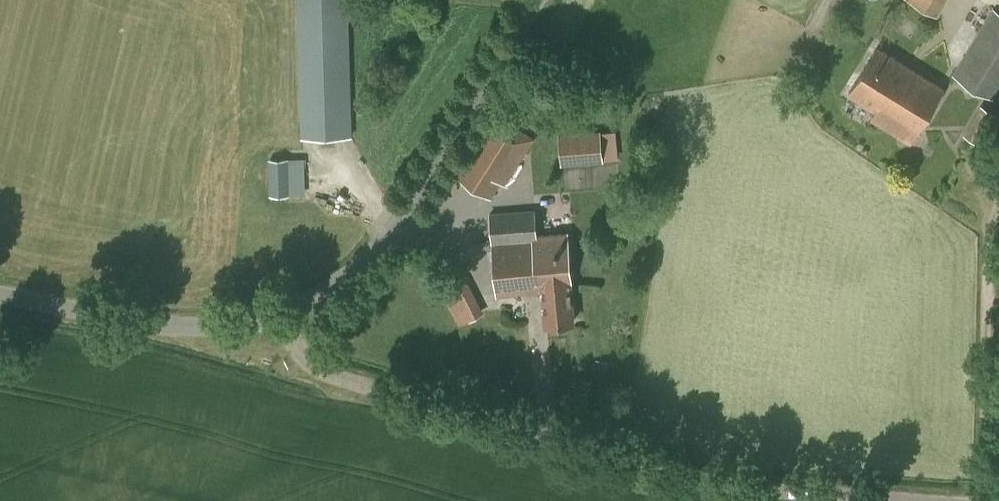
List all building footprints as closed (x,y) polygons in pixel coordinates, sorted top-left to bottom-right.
[(348,0),(297,0),(301,137),(351,136),(348,0)] [(937,14),(945,0),(912,0),(937,14)] [(972,41),(998,58),(998,13),(992,9),(972,41)] [(972,41),(952,74),(993,99),(998,90),(998,58),(972,41)] [(847,94),(875,111),(876,111),(884,98),(898,106),(919,72),(877,45),(847,94)] [(876,111),(875,111),(871,118),(910,143),(944,87),(919,72),(898,106),(884,98),(876,111)] [(985,147),(998,123),(998,115),(981,105),(964,135),(985,147)] [(534,139),(493,113),(454,174),(491,198),(501,182),(505,185),(534,139)] [(559,133),(561,164),(603,160),(600,129),(559,133)] [(289,158),(270,158),(270,194),(289,194),(289,158)] [(489,212),(496,295),(542,291),(545,325),(574,323),(571,287),(572,287),(567,231),(537,234),(534,209),(489,212)] [(463,322),(484,314),(473,284),(451,292),(463,322)]
